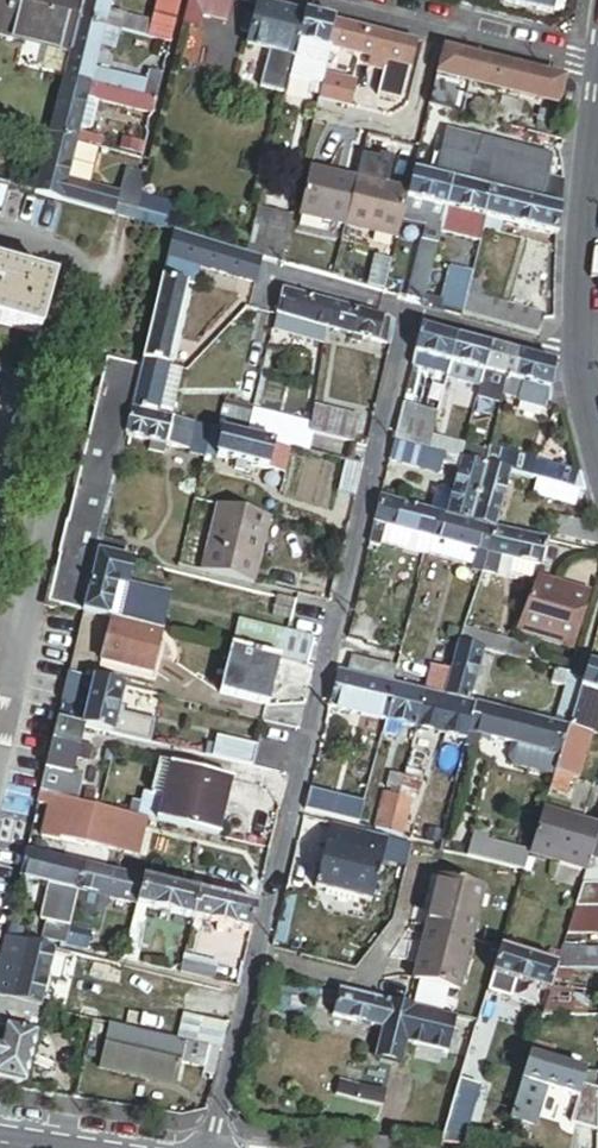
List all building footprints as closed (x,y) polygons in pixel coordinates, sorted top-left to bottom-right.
[(80,0),(0,0),(0,36),(20,41),(23,30),(69,42),(75,19),(80,0)] [(75,19),(101,26),(105,11),(108,0),(80,0),(75,19)] [(174,21),(179,0),(157,0),(153,16),(174,21)] [(180,25),(198,30),(200,18),(225,23),(231,0),(187,0),(180,25)] [(501,5),(555,17),(559,0),(502,0),(501,5)] [(295,47),(303,16),(256,5),(252,19),(248,37),(245,49),(292,60),(295,47)] [(121,15),(105,11),(101,26),(117,30),(121,15)] [(160,41),(168,43),(172,28),(151,23),(121,15),(117,30),(160,41)] [(151,23),(172,28),(174,21),(153,16),(151,23)] [(333,24),(303,16),(295,47),(325,54),(327,48),(333,24)] [(239,34),(248,37),(252,19),(243,17),(239,34)] [(95,49),(101,26),(75,19),(69,42),(67,53),(61,77),(86,83),(90,71),(95,49)] [(413,43),(333,24),(327,48),(332,49),(366,58),(364,65),(379,68),(378,75),(372,100),(398,106),(413,43)] [(198,30),(180,25),(172,57),(190,62),(198,30)] [(117,30),(101,26),(95,49),(111,53),(117,30)] [(67,53),(69,42),(23,30),(20,41),(67,53)] [(166,53),(168,43),(160,41),(157,51),(166,53)] [(325,54),(295,47),(292,60),(290,69),(308,74),(320,77),(325,54)] [(320,77),(308,74),(303,92),(320,97),(325,76),(332,49),(327,48),(325,54),(320,77)] [(470,58),(444,51),(428,109),(456,116),(464,82),(470,58)] [(464,82),(558,104),(564,82),(470,58),(464,82)] [(379,68),(364,65),(363,71),(378,75),(379,68)] [(140,84),(157,88),(161,70),(144,66),(140,84)] [(90,71),(86,83),(101,87),(104,75),(90,71)] [(101,87),(154,100),(157,88),(140,84),(104,75),(101,87)] [(325,76),(320,97),(320,99),(349,106),(354,83),(325,76)] [(86,83),(61,77),(46,135),(72,142),(73,136),(75,129),(82,103),(86,83)] [(101,87),(86,83),(82,103),(94,105),(149,119),(154,100),(101,87)] [(87,132),(94,105),(82,103),(75,129),(87,132)] [(441,152),(418,146),(412,172),(453,182),(493,191),(561,207),(564,183),(547,178),(552,156),(446,132),(441,152)] [(46,135),(32,195),(57,202),(61,185),(72,142),(46,135)] [(73,136),(72,142),(95,148),(108,151),(109,145),(73,136)] [(95,148),(72,142),(61,185),(84,191),(95,148)] [(326,223),(343,227),(356,182),(313,171),(302,212),(327,218),(326,223)] [(453,182),(412,172),(406,194),(399,222),(424,227),(407,300),(424,304),(432,267),(441,230),(453,182)] [(108,216),(131,222),(137,197),(141,182),(118,176),(112,198),(108,216)] [(399,222),(406,194),(356,182),(343,227),(394,241),(399,222)] [(493,191),(453,182),(441,230),(481,240),(483,230),(486,218),(493,191)] [(61,185),(57,202),(108,216),(112,198),(84,191),(61,185)] [(557,234),(561,207),(493,191),(486,218),(502,222),(557,234)] [(172,208),(137,197),(131,222),(165,232),(172,208)] [(270,204),(256,201),(243,254),(259,258),(277,263),(283,235),(284,234),(263,229),(269,206),(270,204)] [(289,211),(269,206),(263,229),(284,234),(289,211)] [(502,222),(486,218),(483,230),(499,233),(502,222)] [(259,258),(243,254),(171,234),(165,259),(196,268),(252,283),(259,258)] [(196,268),(165,259),(160,280),(185,285),(191,287),(196,268)] [(386,266),(370,261),(364,284),(379,289),(386,266)] [(450,272),(432,267),(424,304),(440,309),(450,272)] [(0,269),(0,326),(34,336),(49,282),(0,269)] [(447,311),(464,315),(469,291),(473,277),(473,274),(457,270),(447,311)] [(484,279),(473,277),(469,291),(480,294),(484,279)] [(185,285),(160,280),(141,361),(165,367),(185,285)] [(321,326),(328,301),(284,289),(277,313),(273,327),(325,342),(327,328),(321,326)] [(469,291),(464,315),(537,335),(543,310),(480,294),(469,291)] [(391,346),(396,326),(389,319),(328,301),(321,326),(327,328),(354,335),(352,341),(362,344),(364,338),(391,346)] [(419,333),(411,364),(447,373),(450,360),(457,338),(424,330),(419,333)] [(491,345),(457,338),(450,360),(484,369),(491,345)] [(515,351),(491,345),(484,369),(509,374),(515,351)] [(557,361),(515,351),(509,374),(524,378),(520,394),(519,399),(547,406),(557,361)] [(129,409),(139,367),(105,358),(42,603),(80,613),(95,553),(98,540),(102,522),(123,436),(129,409)] [(450,360),(447,373),(481,382),(481,380),(484,369),(450,360)] [(165,367),(141,361),(139,367),(129,409),(169,419),(171,411),(156,408),(165,367)] [(180,370),(165,367),(156,408),(171,411),(180,370)] [(509,374),(484,369),(481,380),(506,387),(509,374)] [(524,378),(509,374),(506,387),(505,390),(520,394),(524,378)] [(437,412),(402,404),(397,424),(432,432),(437,412)] [(217,432),(221,434),(240,438),(248,413),(224,407),(217,432)] [(169,419),(129,409),(123,436),(145,441),(162,445),(185,451),(192,425),(169,419)] [(360,420),(315,409),(311,436),(355,446),(360,420)] [(304,432),(251,420),(253,413),(248,411),(248,413),(240,438),(289,450),(299,453),(304,432)] [(432,432),(397,424),(392,441),(421,449),(427,450),(431,434),(432,432)] [(192,425),(185,451),(203,455),(209,429),(192,425)] [(203,455),(215,458),(221,434),(217,432),(212,431),(213,429),(209,429),(203,455)] [(283,474),(289,450),(240,438),(221,434),(215,458),(240,464),(247,466),(283,474)] [(464,444),(431,434),(427,450),(430,451),(442,454),(460,459),(463,447),(464,444)] [(159,453),(162,445),(145,441),(143,450),(159,453)] [(421,449),(392,441),(389,459),(426,469),(429,457),(419,455),(421,449)] [(489,454),(463,447),(460,459),(486,466),(489,454)] [(430,451),(427,450),(421,449),(419,455),(429,457),(430,451)] [(490,449),(489,454),(486,466),(509,472),(536,479),(576,489),(584,491),(579,472),(490,449)] [(442,454),(430,451),(429,457),(426,469),(438,472),(440,463),(442,454)] [(486,466),(460,459),(442,454),(440,463),(459,468),(453,488),(447,514),(472,520),(486,466)] [(354,499),(362,467),(344,463),(336,495),(354,499)] [(247,466),(240,464),(238,471),(246,472),(247,466)] [(509,472),(486,466),(472,520),(496,526),(509,472)] [(571,506),(576,489),(536,479),(532,495),(571,506)] [(437,511),(447,514),(453,488),(438,484),(431,510),(437,511)] [(430,539),(437,511),(431,510),(379,496),(367,545),(379,548),(381,543),(426,556),(430,539)] [(198,571),(251,584),(268,519),(215,505),(198,571)] [(472,520),(447,514),(437,511),(430,539),(470,549),(488,554),(496,526),(472,520)] [(594,526),(559,517),(554,533),(597,545),(597,541),(594,526)] [(102,522),(98,540),(112,544),(117,526),(102,522)] [(547,539),(496,526),(488,554),(499,556),(533,564),(540,566),(547,539)] [(430,539),(426,556),(465,566),(470,549),(430,539)] [(112,544),(98,540),(95,553),(118,559),(122,546),(112,544)] [(133,549),(122,546),(118,559),(129,562),(133,549)] [(129,562),(143,565),(146,552),(133,549),(129,562)] [(482,571),(488,554),(470,549),(465,566),(482,571)] [(118,559),(95,553),(80,613),(106,620),(113,588),(122,590),(123,588),(129,562),(118,559)] [(499,556),(488,554),(482,571),(494,575),(496,568),(499,556)] [(533,564),(499,556),(496,568),(530,576),(533,564)] [(589,591),(536,576),(512,633),(572,650),(589,591)] [(113,588),(106,620),(158,632),(164,607),(159,597),(123,588),(122,590),(113,588)] [(160,635),(110,623),(100,668),(150,679),(160,635)] [(509,640),(464,623),(458,642),(482,649),(504,656),(508,642),(509,640)] [(312,641),(242,624),(236,650),(277,660),(306,667),(312,641)] [(482,649),(458,642),(449,671),(441,696),(465,701),(482,649)] [(527,647),(508,642),(504,656),(523,661),(527,647)] [(429,667),(426,679),(423,692),(441,696),(449,671),(441,669),(445,653),(439,652),(440,647),(432,645),(426,666),(429,667)] [(277,660),(236,650),(228,648),(222,671),(214,669),(208,693),(266,706),(277,660)] [(391,684),(394,670),(350,659),(347,673),(391,684)] [(589,664),(585,679),(582,688),(597,693),(597,667),(589,664)] [(426,679),(394,670),(391,684),(423,692),(426,679)] [(566,688),(569,675),(552,670),(548,683),(566,688)] [(383,720),(391,684),(347,673),(337,671),(329,706),(383,720)] [(75,676),(66,674),(54,722),(80,728),(107,735),(112,713),(114,706),(118,686),(89,679),(83,707),(69,704),(75,676)] [(582,688),(585,679),(569,675),(566,688),(563,701),(577,704),(582,688)] [(89,679),(75,676),(69,704),(83,707),(89,679)] [(423,692),(391,684),(383,720),(380,736),(400,741),(403,725),(414,728),(415,724),(423,692)] [(582,688),(577,704),(570,727),(592,734),(597,736),(597,693),(582,688)] [(441,696),(423,692),(415,724),(439,729),(438,734),(466,741),(468,734),(475,704),(465,701),(441,696)] [(556,723),(570,727),(577,704),(563,701),(556,723)] [(468,734),(512,745),(520,715),(475,704),(468,734)] [(122,708),(114,706),(112,713),(120,715),(122,708)] [(120,715),(112,713),(107,735),(145,743),(150,722),(120,715)] [(512,745),(561,756),(570,727),(556,723),(520,715),(512,745)] [(80,728),(54,722),(37,794),(50,797),(68,802),(72,785),(65,784),(67,775),(69,776),(73,760),(76,746),(80,728)] [(439,729),(415,724),(414,728),(438,734),(439,729)] [(570,779),(577,781),(592,734),(570,727),(561,756),(555,774),(570,779)] [(213,739),(209,758),(251,767),(256,748),(213,739)] [(76,746),(73,760),(85,762),(88,749),(76,746)] [(158,823),(215,836),(228,779),(159,764),(151,797),(162,800),(158,823)] [(424,773),(405,768),(403,774),(398,795),(410,798),(411,793),(419,795),(424,773)] [(403,774),(392,771),(388,786),(394,788),(392,794),(398,795),(403,774)] [(565,797),(570,779),(555,774),(549,792),(565,797)] [(50,800),(73,806),(80,778),(69,776),(67,775),(65,784),(72,785),(68,802),(50,797),(50,800)] [(361,823),(365,801),(310,787),(304,808),(361,823)] [(390,830),(398,795),(392,794),(385,793),(376,827),(390,830)] [(50,797),(37,794),(35,805),(46,807),(39,838),(57,842),(57,839),(97,848),(105,813),(104,813),(78,807),(73,806),(50,800),(50,797)] [(78,807),(104,813),(106,802),(92,799),(93,796),(81,794),(78,807)] [(410,798),(398,795),(390,830),(402,833),(411,798),(410,798)] [(143,814),(145,820),(158,823),(162,800),(151,797),(146,799),(143,814)] [(530,855),(586,872),(597,833),(597,830),(542,814),(530,855)] [(386,839),(329,824),(313,888),(370,903),(380,863),(386,839)] [(489,837),(473,833),(466,860),(524,874),(530,855),(487,844),(489,837)] [(586,872),(582,884),(597,884),(597,833),(586,872)] [(81,852),(26,839),(23,852),(82,866),(104,871),(108,854),(81,848),(81,852)] [(387,839),(386,839),(380,863),(406,869),(412,846),(387,839)] [(82,866),(23,852),(17,878),(50,885),(76,891),(82,866)] [(82,866),(76,891),(108,899),(136,905),(142,879),(104,871),(82,866)] [(191,918),(197,892),(142,879),(136,905),(146,908),(191,918)] [(442,880),(430,932),(474,942),(487,891),(442,880)] [(582,884),(566,935),(597,935),(597,884),(582,884)] [(76,891),(50,885),(41,922),(47,923),(68,928),(69,924),(73,905),(76,891)] [(108,899),(76,891),(73,905),(79,912),(94,915),(96,906),(105,908),(108,899)] [(249,932),(256,906),(197,892),(191,918),(217,924),(224,926),(249,932)] [(146,908),(136,905),(133,917),(143,920),(146,908)] [(133,917),(128,938),(138,941),(143,920),(133,917)] [(65,940),(68,928),(47,923),(45,935),(65,940)] [(68,928),(65,940),(64,944),(87,950),(91,930),(69,924),(68,928)] [(224,926),(217,924),(215,931),(222,932),(224,926)] [(474,942),(430,932),(417,985),(461,996),(474,942)] [(3,937),(0,950),(0,997),(5,998),(40,1007),(53,949),(3,937)] [(128,938),(123,958),(133,960),(138,941),(128,938)] [(556,967),(500,949),(492,976),(548,993),(555,971),(556,967)] [(561,950),(556,967),(555,971),(582,971),(597,971),(597,950),(561,950)] [(182,955),(179,971),(210,979),(214,963),(183,955),(182,955)] [(582,971),(555,971),(548,993),(541,1015),(581,1016),(582,971)] [(381,1000),(337,989),(330,1018),(363,1026),(355,1056),(386,1064),(396,1022),(382,1019),(384,1013),(378,1011),(381,1000)] [(488,990),(483,1004),(495,1008),(499,994),(488,990)] [(5,998),(0,1020),(0,1022),(0,1026),(3,1027),(33,1034),(40,1007),(5,998)] [(400,1005),(381,1000),(378,1011),(384,1013),(382,1019),(396,1022),(400,1005)] [(495,1008),(483,1004),(470,1045),(482,1049),(495,1008)] [(221,1049),(227,1026),(186,1016),(181,1040),(205,1045),(221,1049)] [(205,1045),(181,1040),(108,1023),(96,1072),(143,1083),(145,1077),(173,1084),(179,1060),(200,1065),(205,1045)] [(3,1081),(23,1085),(35,1034),(33,1034),(3,1027),(0,1041),(0,1080),(3,1081)] [(553,1050),(532,1044),(529,1054),(549,1061),(553,1050)] [(549,1061),(529,1054),(520,1080),(541,1087),(577,1098),(580,1087),(585,1072),(549,1061)] [(145,1077),(143,1083),(172,1090),(173,1084),(145,1077)] [(541,1087),(520,1080),(508,1120),(533,1127),(542,1097),(538,1096),(541,1087)] [(369,1091),(331,1081),(327,1096),(365,1106),(369,1091)] [(478,1088),(459,1082),(447,1120),(467,1126),(478,1088)] [(577,1098),(568,1122),(597,1131),(597,1093),(580,1087),(577,1098)]
